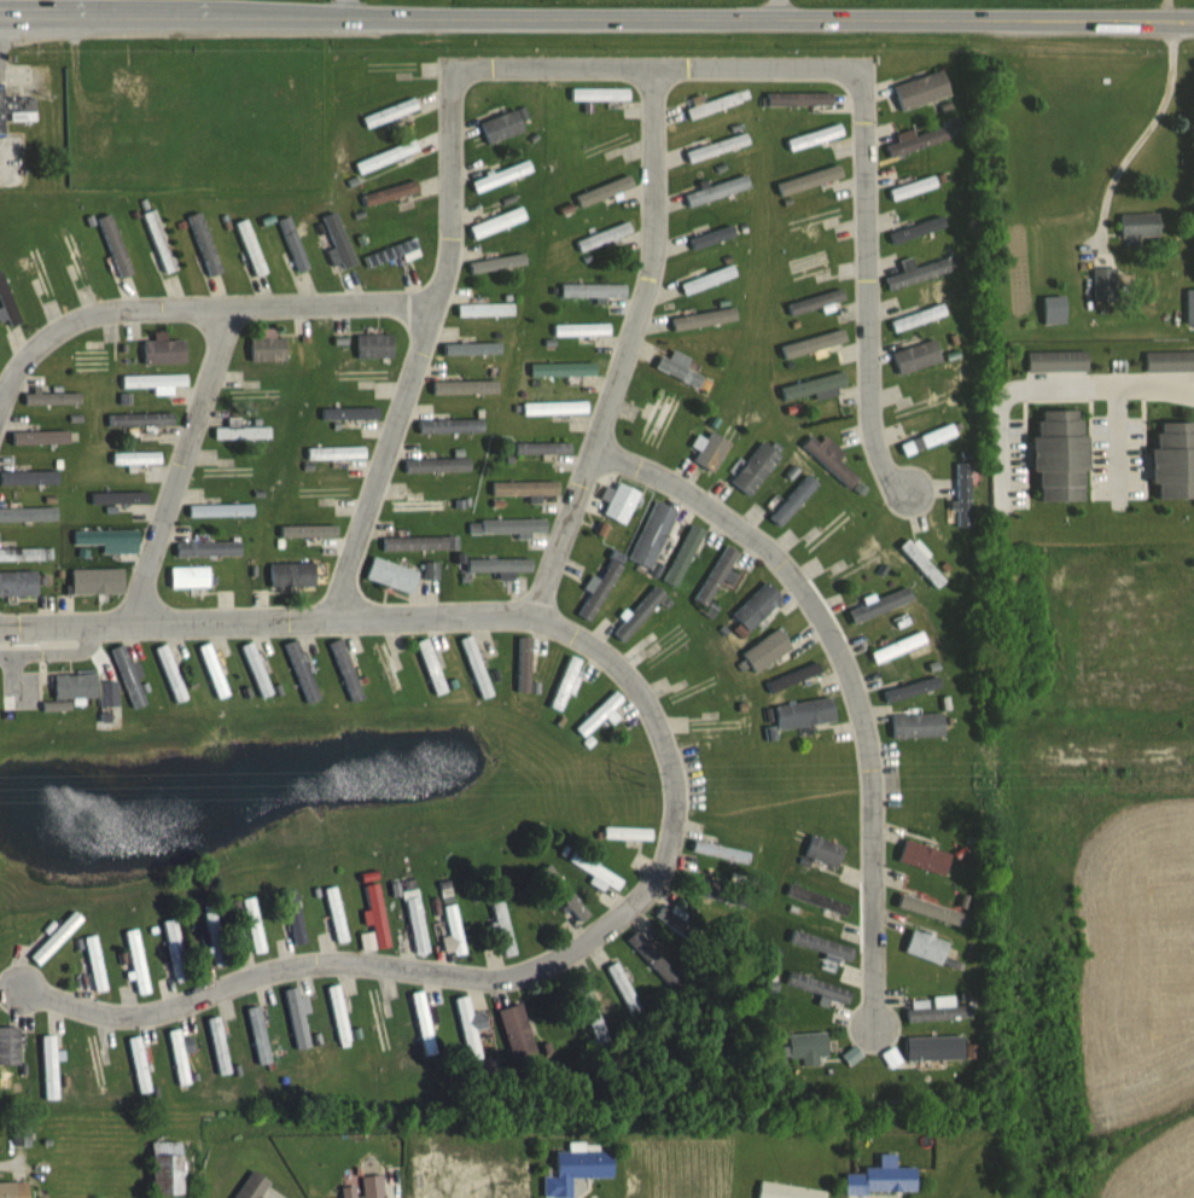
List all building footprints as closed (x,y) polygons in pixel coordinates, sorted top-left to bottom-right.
[(952,96),(944,71),(892,86),(900,112),(952,96)] [(0,86),(0,136),(6,136),(6,121),(37,121),(37,98),(4,98),(4,86),(0,86)] [(579,88),(579,100),(630,100),(630,88),(579,88)] [(688,117),(743,103),(740,92),(685,106),(688,117)] [(833,92),(768,92),(768,104),(833,104),(833,92)] [(363,117),(368,129),(419,107),(414,96),(363,117)] [(480,122),(487,144),(526,130),(518,108),(480,122)] [(955,138),(949,120),(899,137),(900,141),(886,146),(890,159),(955,138)] [(688,162),(750,143),(747,131),(685,150),(688,162)] [(355,164),(359,174),(419,148),(415,137),(355,164)] [(472,180),(476,191),(534,171),(529,159),(472,180)] [(844,178),(840,165),(777,181),(780,193),(844,178)] [(751,187),(747,174),(684,193),(687,206),(751,187)] [(578,204),(634,189),(631,176),(574,192),(578,204)] [(363,196),(367,207),(419,189),(415,178),(363,196)] [(527,217),(522,204),(470,227),(475,239),(527,217)] [(178,269),(157,209),(143,214),(164,274),(178,269)] [(335,247),(327,251),(335,270),(357,260),(335,210),(322,216),(335,247)] [(222,271),(202,211),(187,216),(208,276),(222,271)] [(120,278),(134,273),(111,213),(97,219),(120,278)] [(1120,214),(1120,237),(1160,237),(1160,214),(1120,214)] [(952,229),(949,215),(886,230),(890,245),(952,229)] [(689,249),(754,231),(750,217),(685,236),(689,249)] [(237,222),(252,276),(265,273),(251,218),(237,222)] [(578,240),(583,251),(633,230),(628,219),(578,240)] [(364,256),(368,269),(421,250),(416,237),(364,256)] [(23,249),(46,300),(60,294),(37,243),(23,249)] [(791,280),(834,271),(830,249),(786,258),(791,280)] [(471,262),(473,273),(527,264),(525,253),(471,262)] [(953,272),(948,258),(916,267),(913,257),(900,261),(904,272),(884,278),(888,291),(953,272)] [(737,274),(733,263),(681,284),(685,295),(737,274)] [(1093,269),(1093,299),(1117,299),(1117,269),(1093,269)] [(5,324),(19,321),(4,270),(0,272),(0,306),(5,324)] [(626,297),(626,282),(561,282),(561,297),(626,297)] [(1185,289),(1185,324),(1193,324),(1193,289),(1185,289)] [(1042,324),(1067,324),(1067,297),(1042,297),(1042,324)] [(187,363),(187,339),(167,339),(167,331),(155,331),(155,340),(144,340),(144,363),(187,363)] [(357,357),(394,357),(394,333),(357,333),(357,357)] [(287,336),(250,336),(250,360),(287,360),(287,336)] [(892,352),(898,374),(943,361),(936,339),(892,352)] [(116,371),(116,348),(72,348),(72,371),(116,371)] [(670,358),(662,354),(655,367),(698,388),(705,376),(685,366),(690,357),(675,350),(670,358)] [(1144,351),(1144,371),(1193,371),(1193,351),(1144,351)] [(1027,352),(1027,371),(1088,371),(1088,352),(1027,352)] [(595,362),(530,362),(530,375),(595,375),(595,362)] [(186,374),(121,374),(121,387),(186,387),(186,374)] [(642,423),(675,427),(679,395),(660,392),(659,399),(646,398),(642,423)] [(80,404),(80,393),(24,393),(24,404),(80,404)] [(579,401),(523,401),(523,414),(579,414),(579,401)] [(378,419),(378,408),(321,408),(321,419),(378,419)] [(1088,499),(1088,409),(1037,409),(1038,471),(1040,471),(1040,500),(1088,499)] [(215,439),(270,439),(270,426),(241,426),(241,417),(229,417),(229,427),(215,427),(215,439)] [(484,418),(419,418),(419,432),(484,432),(484,418)] [(1157,497),(1193,497),(1193,421),(1157,421),(1157,497)] [(901,445),(906,458),(958,435),(953,422),(901,445)] [(732,442),(711,429),(692,459),(712,472),(732,442)] [(14,431),(14,443),(69,443),(69,431),(14,431)] [(827,435),(820,443),(812,435),(802,444),(848,490),(859,479),(840,459),(845,453),(827,435)] [(730,479),(748,496),(784,454),(766,438),(730,479)] [(514,441),(514,452),(571,452),(571,441),(514,441)] [(366,446),(307,446),(307,458),(366,458),(366,446)] [(113,452),(113,463),(161,463),(161,452),(113,452)] [(470,471),(470,458),(405,458),(405,471),(470,471)] [(955,461),(955,527),(971,527),(971,461),(955,461)] [(200,466),(200,478),(257,478),(257,466),(200,466)] [(768,516),(779,526),(819,485),(808,475),(768,516)] [(642,492),(621,480),(603,512),(624,524),(642,492)] [(558,481),(493,481),(493,495),(558,495),(558,481)] [(148,505),(148,491),(100,491),(100,505),(148,505)] [(391,510),(456,510),(456,498),(391,498),(391,510)] [(629,559),(652,569),(677,509),(655,500),(629,559)] [(799,544),(809,556),(859,515),(850,503),(799,544)] [(188,516),(254,516),(254,504),(188,504),(188,516)] [(0,508),(0,521),(57,521),(57,508),(0,508)] [(468,534),(547,534),(547,519),(468,518),(468,534)] [(275,525),(275,537),(340,537),(340,525),(275,525)] [(103,543),(103,552),(139,552),(139,530),(73,530),(73,543),(103,543)] [(383,549),(458,549),(458,536),(383,536),(383,549)] [(946,579),(910,537),(900,546),(936,588),(946,579)] [(176,555),(241,555),(241,542),(176,542),(176,555)] [(707,607),(722,581),(732,587),(739,575),(730,569),(740,551),(726,543),(693,599),(707,607)] [(0,548),(0,560),(51,560),(51,548),(0,548)] [(600,578),(594,575),(575,615),(594,624),(626,556),(614,550),(600,578)] [(419,572),(373,555),(365,577),(410,594),(419,572)] [(532,558),(467,558),(467,575),(515,575),(515,571),(532,571),(532,558)] [(439,579),(439,561),(424,561),(424,579),(439,579)] [(270,587),(316,587),(316,563),(270,563),(270,587)] [(220,589),(220,565),(164,565),(164,589),(220,589)] [(72,568),(72,594),(124,594),(124,568),(72,568)] [(38,595),(38,571),(0,571),(0,595),(38,595)] [(784,598),(766,581),(731,616),(749,633),(784,598)] [(914,599),(908,583),(863,600),(864,603),(847,610),(852,623),(914,599)] [(611,631),(622,642),(668,596),(657,586),(611,631)] [(459,639),(479,699),(492,695),(472,635),(459,639)] [(447,691),(430,636),(417,640),(434,695),(447,691)] [(531,693),(531,637),(517,637),(517,693),(531,693)] [(371,643),(393,704),(408,698),(385,638),(371,643)] [(328,644),(350,703),(364,697),(342,639),(328,644)] [(229,695),(210,642),(198,647),(217,699),(229,695)] [(109,650),(132,710),(150,703),(127,643),(109,650)] [(188,698),(166,644),(154,649),(175,703),(188,698)] [(306,704),(320,699),(301,645),(286,651),(306,704)] [(97,698),(97,674),(55,674),(55,698),(97,698)] [(622,697),(614,690),(578,727),(586,735),(604,716),(613,724),(620,717),(611,708),(622,697)] [(777,729),(836,723),(833,698),(775,705),(777,729)] [(945,737),(945,713),(891,713),(891,737),(945,737)] [(653,827),(603,827),(603,839),(653,839),(653,827)] [(838,867),(845,845),(810,834),(803,856),(838,867)] [(953,852),(904,839),(898,862),(947,875),(953,852)] [(749,862),(751,850),(696,842),(694,854),(749,862)] [(548,886),(559,879),(551,865),(539,872),(548,886)] [(438,884),(441,896),(435,897),(448,956),(466,953),(450,881),(438,884)] [(363,951),(390,946),(379,882),(364,885),(372,932),(360,934),(363,951)] [(699,897),(754,908),(757,897),(701,885),(699,897)] [(336,944),(349,941),(337,886),(324,889),(336,944)] [(560,898),(575,925),(590,917),(575,889),(560,898)] [(307,944),(294,890),(282,893),(294,947),(307,944)] [(266,951),(255,896),(243,899),(254,954),(266,951)] [(430,951),(418,896),(403,899),(416,954),(430,951)] [(517,953),(502,898),(489,902),(504,957),(517,953)] [(690,942),(699,930),(665,905),(656,917),(690,942)] [(31,958),(40,965),(81,918),(72,910),(31,958)] [(227,964),(217,910),(203,913),(213,966),(227,964)] [(176,982),(189,979),(175,918),(162,921),(176,982)] [(788,942),(850,963),(855,949),(792,928),(788,942)] [(904,951),(944,965),(951,941),(912,928),(904,951)] [(682,976),(637,930),(625,941),(670,987),(682,976)] [(86,936),(94,991),(106,989),(98,934),(86,936)] [(631,1017),(642,1011),(617,962),(606,968),(631,1017)] [(176,992),(173,977),(158,980),(162,996),(176,992)] [(325,988),(340,1047),(354,1044),(339,985),(325,988)] [(295,1050),(311,1046),(298,987),(282,990),(295,1050)] [(366,990),(379,1053),(396,1049),(389,1019),(398,1017),(395,1002),(385,1004),(381,987),(366,990)] [(424,1056),(437,1053),(425,991),(412,993),(424,1056)] [(610,1036),(588,992),(577,997),(599,1041),(610,1036)] [(908,1021),(973,1019),(973,1005),(955,1005),(955,995),(933,996),(933,998),(907,999),(908,1021)] [(457,999),(466,1059),(481,1057),(477,1028),(488,1027),(486,1012),(472,1014),(469,997),(457,999)] [(523,1003),(499,1010),(513,1058),(537,1051),(523,1003)] [(258,1066),(272,1063),(259,1006),(245,1009),(258,1066)] [(231,1074),(221,1016),(207,1018),(217,1076),(231,1074)] [(21,1027),(0,1027),(0,1065),(21,1065),(21,1027)] [(190,1083),(181,1028),(168,1031),(177,1086),(190,1083)] [(96,1097),(111,1095),(100,1032),(84,1034),(96,1097)] [(790,1033),(790,1057),(829,1057),(829,1033),(790,1033)] [(57,1100),(57,1036),(43,1036),(43,1100),(57,1100)] [(127,1039),(141,1094),(153,1091),(139,1036),(127,1039)] [(963,1060),(963,1036),(907,1036),(907,1060),(963,1060)] [(31,1127),(15,1127),(15,1147),(31,1147),(31,1127)] [(153,1196),(185,1196),(185,1142),(153,1142),(153,1196)] [(555,1176),(544,1176),(543,1197),(551,1197),(573,1197),(574,1177),(614,1178),(614,1151),(598,1150),(598,1145),(570,1145),(570,1151),(556,1151),(555,1176)] [(917,1167),(896,1167),(896,1152),(880,1152),(881,1170),(844,1171),(845,1193),(917,1192),(917,1167)] [(261,1197),(271,1182),(253,1170),(234,1197),(261,1197)] [(383,1175),(357,1177),(358,1186),(341,1187),(342,1197),(385,1197),(383,1175)] [(827,1190),(760,1181),(758,1197),(826,1197),(827,1190)] [(29,1182),(0,1182),(0,1197),(30,1197),(29,1182)]
